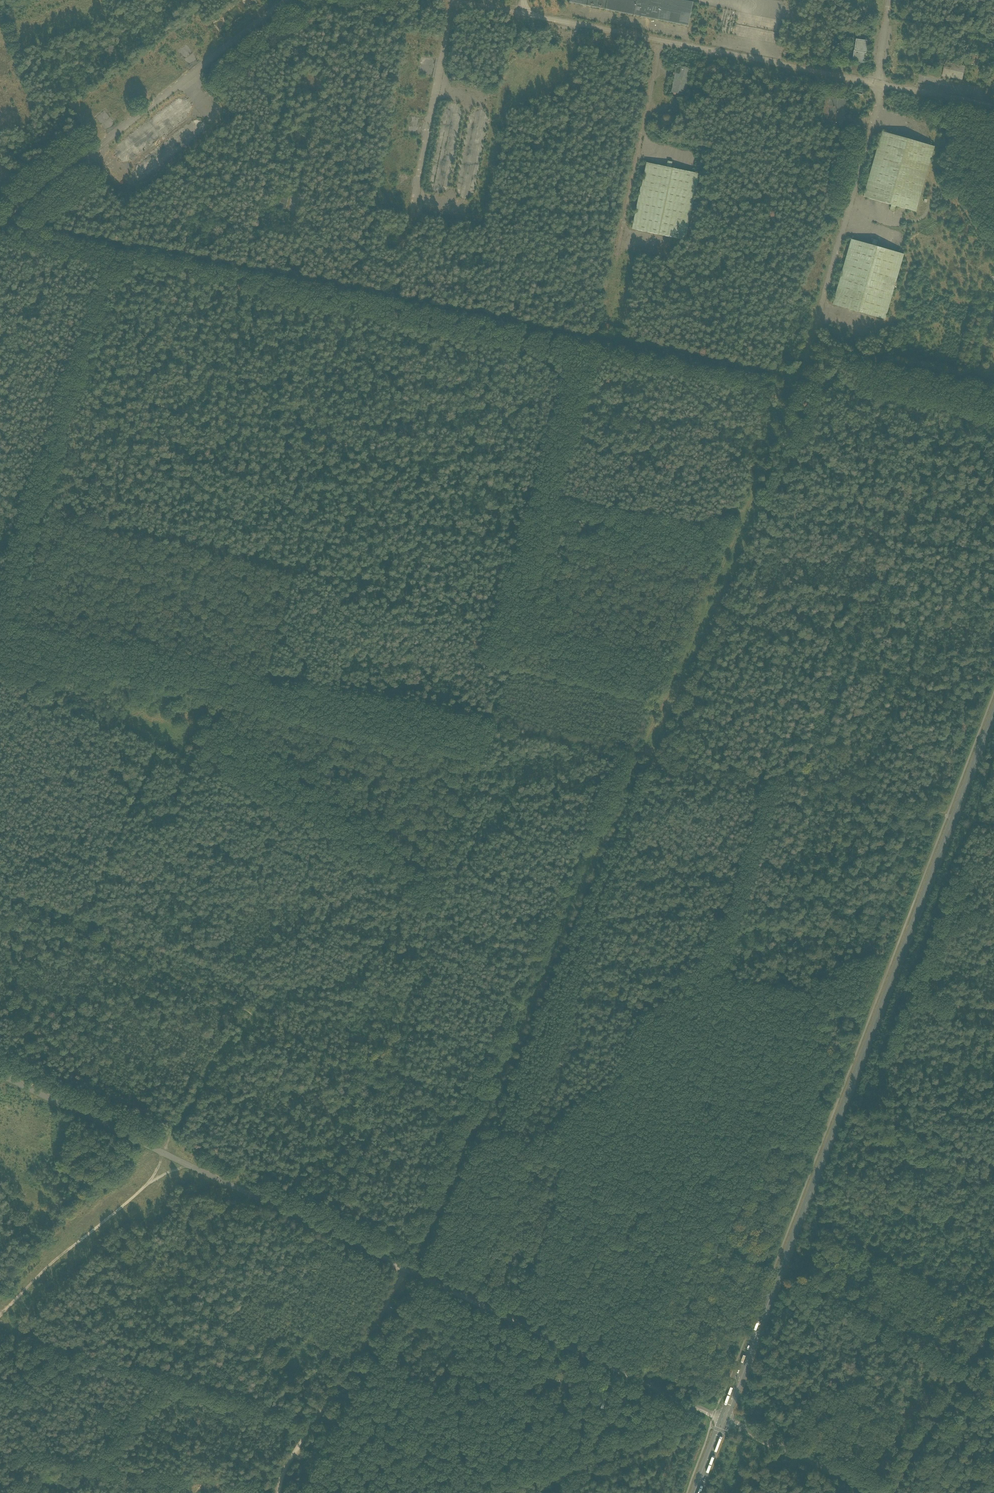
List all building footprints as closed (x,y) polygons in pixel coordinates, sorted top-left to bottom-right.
[(569,3),(635,16),(634,17),(635,17),(635,16),(689,27),(693,2),(681,0),(569,0),(569,3)] [(516,32),(513,50),(519,51),(522,33),(516,32)] [(588,36),(578,35),(576,44),(586,46),(588,36)] [(985,42),(963,36),(962,40),(984,46),(985,42)] [(868,41),(856,39),(855,50),(854,50),(853,61),(863,63),(865,53),(866,53),(868,41)] [(987,42),(986,49),(993,51),(993,47),(993,44),(987,42)] [(976,55),(971,54),(969,64),(969,66),(972,67),(972,64),(977,66),(980,56),(978,56),(977,56),(976,56),(976,55)] [(691,69),(677,66),(671,92),(686,95),(691,69)] [(105,127),(113,122),(106,111),(99,116),(102,121),(101,121),(105,127)] [(935,147),(882,131),(863,197),(891,205),(890,211),(894,212),(896,206),(906,209),(916,212),(927,175),(935,147)] [(667,167),(646,162),(632,229),(686,240),(700,174),(671,168),(673,162),(668,161),(667,167)] [(288,195),(280,193),(277,207),(286,209),(288,195)] [(872,245),(851,239),(833,304),(875,317),(885,319),(904,254),(900,253),(876,246),(878,240),(873,239),(872,245)]
